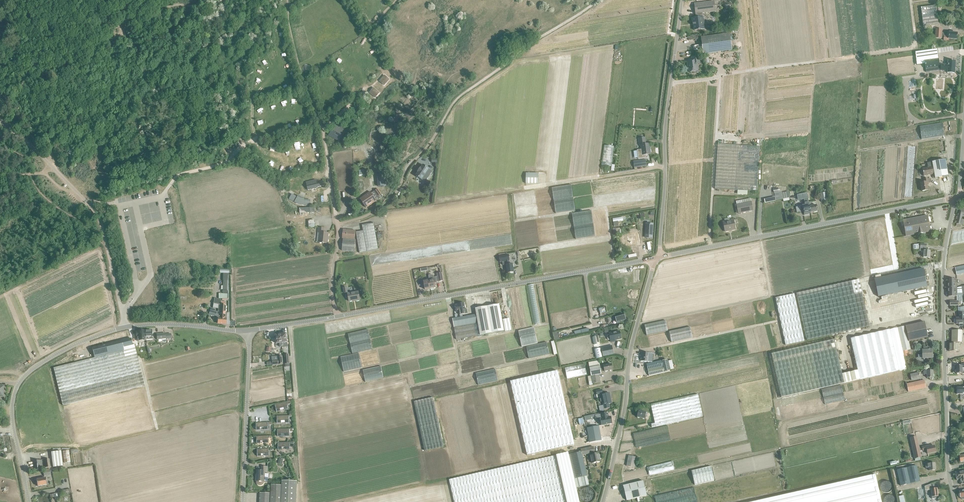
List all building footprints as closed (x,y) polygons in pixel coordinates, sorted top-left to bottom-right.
[(704,28),(704,24),(704,19),(703,20),(702,13),(715,11),(714,1),(694,4),(696,18),(692,18),(693,24),(693,25),(694,25),(694,30),(698,30),(700,30),(700,29),(704,28)] [(923,27),(938,25),(936,5),(921,7),(923,27)] [(949,41),(949,39),(956,40),(957,33),(947,32),(947,33),(942,33),(942,29),(935,29),(935,38),(941,38),(943,38),(943,40),(949,41)] [(703,54),(732,50),(730,33),(701,37),(703,54)] [(917,65),(925,64),(924,61),(938,59),(938,55),(937,49),(928,50),(920,51),(915,52),(917,65)] [(692,57),(692,61),(687,61),(688,66),(689,72),(698,71),(697,64),(700,63),(699,56),(692,57)] [(938,68),(939,68),(939,62),(938,59),(924,61),(925,64),(925,69),(926,69),(926,72),(926,73),(931,73),(930,68),(938,67),(938,68)] [(615,60),(613,81),(623,82),(625,61),(615,60)] [(940,70),(944,71),(948,71),(948,70),(954,70),(955,61),(948,61),(948,65),(941,64),(940,70)] [(384,85),(390,79),(385,74),(379,80),(384,85)] [(374,87),(369,92),(375,98),(380,93),(374,87)] [(945,136),(943,122),(920,125),(922,139),(945,136)] [(338,136),(340,132),(342,130),(337,127),(335,130),(334,133),(333,133),(332,136),(337,139),(338,136)] [(650,148),(649,146),(649,144),(646,144),(645,141),(639,142),(639,145),(641,145),(642,155),(651,154),(650,148)] [(711,187),(759,189),(760,146),(714,143),(711,187)] [(948,175),(945,160),(931,162),(933,174),(934,174),(935,178),(948,175)] [(923,176),(933,174),(931,162),(927,163),(928,167),(922,169),(923,176)] [(429,169),(423,165),(421,168),(420,168),(418,172),(416,176),(421,180),(422,180),(425,182),(432,171),(429,169)] [(538,184),(538,174),(526,173),(526,183),(538,184)] [(378,186),(386,186),(385,174),(377,174),(378,186)] [(316,180),(306,183),(308,190),(317,188),(317,187),(324,185),(323,181),(316,183),(316,180)] [(569,185),(549,187),(552,213),(572,211),(569,185)] [(775,197),(764,199),(765,203),(783,199),(781,188),(774,190),(775,197)] [(370,192),(364,196),(360,199),(362,202),(366,208),(376,201),(370,192)] [(310,204),(310,200),(304,199),(304,196),(291,195),(290,202),(310,204)] [(738,214),(753,211),(751,202),(736,204),(738,214)] [(804,214),(804,215),(808,214),(808,213),(810,212),(809,202),(805,203),(806,205),(799,206),(800,212),(803,211),(804,214)] [(809,202),(810,212),(817,211),(816,205),(812,206),(811,202),(810,202),(809,202)] [(576,239),(595,236),(592,210),(572,213),(576,239)] [(927,216),(903,220),(906,236),(930,231),(927,216)] [(723,222),(725,232),(735,230),(733,220),(729,221),(729,218),(724,219),(725,222),(723,222)] [(374,223),(362,225),(363,231),(356,232),(359,253),(378,250),(374,223)] [(649,224),(646,224),(645,237),(652,238),(653,224),(651,224),(650,224),(649,224)] [(323,243),(327,244),(329,233),(324,233),(324,228),(318,228),(318,232),(320,232),(318,243),(323,243),(322,243),(323,243)] [(354,252),(355,240),(354,240),(355,231),(343,229),(342,239),(343,239),(342,251),(354,252)] [(640,243),(638,233),(635,233),(635,235),(623,237),(624,244),(630,243),(631,245),(640,243)] [(923,251),(923,257),(929,258),(930,251),(927,250),(927,249),(926,249),(926,244),(920,244),(920,251),(923,251)] [(503,265),(506,265),(507,273),(514,272),(512,264),(509,264),(509,261),(509,260),(508,254),(499,256),(500,262),(502,262),(503,265)] [(955,267),(956,275),(963,274),(963,265),(955,267)] [(914,285),(926,282),(923,269),(911,271),(914,285)] [(431,275),(430,275),(428,275),(431,289),(433,289),(433,288),(436,288),(435,283),(436,282),(436,283),(437,282),(438,281),(438,282),(444,281),(442,273),(437,274),(437,277),(436,277),(434,277),(433,276),(432,275),(431,275)] [(422,285),(424,285),(425,290),(427,289),(427,290),(431,289),(428,275),(429,278),(421,280),(422,285)] [(859,279),(796,293),(806,340),(869,326),(860,282),(859,279)] [(947,279),(948,288),(957,288),(957,279),(947,279)] [(957,295),(957,288),(948,288),(948,297),(955,296),(957,295)] [(355,301),(360,300),(358,292),(347,294),(349,301),(355,300),(355,301)] [(794,294),(775,298),(780,319),(780,321),(785,345),(804,341),(794,294)] [(220,309),(220,312),(225,312),(226,305),(225,305),(226,302),(221,301),(221,299),(214,298),(213,304),(218,305),(218,309),(220,309)] [(459,315),(460,314),(460,317),(462,317),(462,314),(467,313),(467,309),(466,309),(465,309),(464,303),(457,304),(457,305),(455,305),(457,312),(459,312),(459,314),(459,315)] [(504,331),(499,304),(487,306),(492,333),(504,331)] [(480,335),(492,333),(487,306),(475,309),(476,315),(478,323),(480,335)] [(732,317),(730,307),(709,311),(711,322),(732,317)] [(959,307),(960,313),(958,313),(958,314),(960,314),(960,318),(956,318),(956,324),(963,324),(963,318),(963,317),(963,307),(959,307)] [(225,314),(225,312),(220,312),(220,315),(219,318),(218,318),(217,323),(225,324),(226,318),(226,314),(225,314)] [(624,314),(615,317),(616,323),(626,320),(624,314)] [(877,317),(878,323),(891,321),(889,314),(877,317)] [(454,327),(478,323),(476,315),(462,317),(460,317),(457,318),(455,318),(452,319),(454,327)] [(688,316),(666,319),(668,330),(689,327),(688,316)] [(905,326),(897,328),(903,351),(907,350),(911,349),(909,342),(928,337),(924,322),(905,326)] [(480,335),(478,323),(454,327),(456,339),(480,335)] [(388,325),(368,329),(372,349),(392,344),(388,325)] [(897,328),(850,339),(858,370),(860,379),(907,368),(904,357),(903,351),(897,328)] [(961,342),(962,330),(952,330),(951,342),(961,342)] [(146,339),(145,331),(135,331),(136,338),(137,338),(137,341),(146,340),(146,339)] [(519,331),(503,334),(507,350),(522,347),(519,331)] [(615,340),(621,339),(620,331),(609,333),(609,335),(610,340),(611,342),(615,341),(615,340)] [(282,347),(283,347),(284,347),(283,342),(284,342),(283,338),(282,334),(278,335),(278,334),(276,334),(276,335),(275,335),(276,344),(282,343),(283,345),(282,346),(282,347)] [(135,346),(135,344),(132,345),(131,338),(101,345),(102,347),(92,350),(93,355),(94,358),(135,348),(134,346),(135,346)] [(834,339),(771,354),(781,397),(840,384),(844,383),(842,374),(834,339)] [(949,343),(949,351),(959,351),(959,343),(949,343)] [(613,345),(601,348),(603,356),(614,353),(613,345)] [(927,347),(923,347),(923,350),(923,354),(922,354),(922,355),(918,355),(918,358),(922,358),(932,358),(932,353),(931,353),(930,350),(927,350),(927,347)] [(94,358),(53,368),(62,405),(70,404),(144,385),(135,348),(94,358)] [(272,365),(278,365),(283,364),(282,356),(278,357),(278,356),(272,357),(272,360),(272,362),(272,364),(272,365)] [(460,361),(463,373),(483,368),(481,357),(460,361)] [(649,376),(665,372),(670,371),(667,359),(646,364),(648,370),(649,376)] [(592,384),(600,382),(599,375),(601,374),(601,371),(600,366),(599,361),(588,363),(591,376),(592,384)] [(384,377),(402,373),(400,362),(381,366),(384,377)] [(961,366),(956,366),(956,373),(962,373),(962,368),(963,368),(963,363),(961,363),(961,366)] [(567,379),(587,375),(584,364),(565,368),(567,379)] [(498,379),(518,376),(517,365),(497,368),(498,379)] [(574,440),(557,369),(510,381),(527,456),(575,444),(574,440)] [(858,370),(842,374),(844,383),(860,379),(858,370)] [(929,378),(929,379),(930,380),(932,380),(932,379),(932,377),(933,377),(933,370),(923,371),(923,375),(926,374),(927,378),(929,378)] [(908,392),(926,388),(924,380),(906,384),(908,392)] [(861,381),(841,385),(844,400),(864,396),(861,381)] [(609,404),(612,403),(609,393),(601,395),(602,398),(600,399),(600,402),(603,401),(604,409),(609,408),(609,404)] [(651,405),(652,413),(655,423),(651,424),(649,425),(649,428),(652,427),(703,416),(698,394),(651,405)] [(425,451),(444,447),(433,397),(414,402),(425,451)] [(286,402),(275,405),(276,412),(280,411),(280,409),(284,408),(284,410),(288,409),(286,402)] [(646,416),(647,413),(638,411),(637,417),(645,419),(645,416),(646,416)] [(611,417),(608,417),(608,413),(595,415),(596,420),(600,419),(600,420),(601,426),(612,424),(611,417)] [(594,415),(585,417),(588,435),(598,433),(594,415)] [(935,452),(934,446),(930,447),(930,445),(919,448),(916,437),(910,438),(915,459),(920,457),(921,457),(920,451),(926,450),(927,454),(935,452)] [(582,455),(590,454),(591,453),(591,452),(594,451),(593,447),(581,449),(581,452),(582,455)] [(53,467),(62,466),(61,451),(51,452),(53,467)] [(591,452),(591,453),(590,454),(592,463),(600,461),(599,453),(594,454),(594,453),(594,451),(591,452)] [(582,456),(582,455),(581,452),(569,455),(568,452),(530,461),(449,480),(454,501),(586,501),(582,486),(589,485),(587,476),(582,456)] [(636,458),(628,456),(626,466),(634,467),(636,458)] [(35,470),(43,469),(41,460),(34,461),(35,470)] [(732,461),(712,466),(715,480),(735,475),(732,461)] [(900,486),(920,481),(917,467),(920,466),(920,462),(916,463),(916,465),(897,470),(900,486)] [(257,484),(258,485),(259,486),(260,486),(261,485),(262,485),(263,484),(264,484),(264,483),(264,482),(265,472),(267,472),(267,467),(261,466),(261,470),(257,470),(257,477),(256,477),(256,481),(256,483),(257,484)] [(648,468),(623,472),(624,480),(649,475),(648,468)] [(694,486),(691,471),(671,475),(674,490),(694,486)] [(955,473),(957,480),(960,480),(961,485),(963,484),(963,471),(955,473)] [(875,474),(752,501),(881,501),(875,474)] [(37,486),(46,484),(45,477),(36,479),(37,486)] [(297,481),(282,481),(282,485),(271,485),(271,493),(260,493),(259,501),(296,501),(297,481)] [(627,500),(647,496),(643,481),(623,486),(627,500)] [(891,486),(891,484),(890,483),(888,481),(886,481),(885,481),(884,481),(883,482),(882,483),(881,484),(881,485),(881,486),(881,488),(882,489),(883,491),(884,491),(886,491),(887,491),(889,490),(890,489),(891,487),(891,486)] [(931,490),(932,497),(932,499),(936,498),(936,497),(938,496),(937,488),(931,489),(930,484),(924,486),(925,491),(931,490)] [(918,497),(925,496),(924,486),(917,487),(918,497)] [(655,495),(657,501),(662,501),(661,500),(664,500),(664,498),(669,497),(669,499),(676,497),(675,492),(655,495)]
